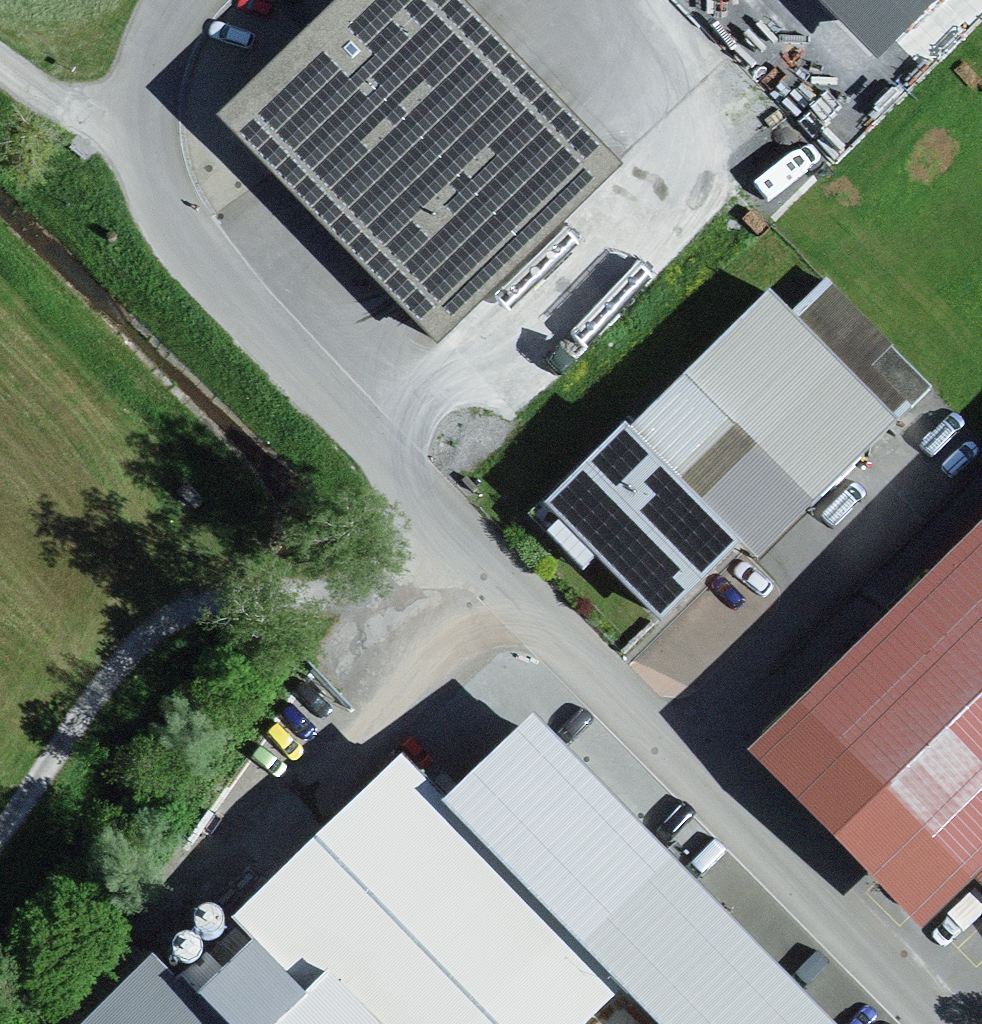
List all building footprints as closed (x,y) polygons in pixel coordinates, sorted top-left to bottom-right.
[(438,338),(624,157),(470,0),(333,0),(218,112),(438,338)] [(878,52),(932,0),(827,0),(878,52)] [(827,275),(793,309),(858,374),(872,361),(913,403),(932,385),(892,344),(894,342),(827,275)] [(813,497),(817,502),(902,418),(858,374),(793,309),(769,285),(684,369),(736,421),(813,497)] [(663,616),(744,535),(683,474),(736,421),(684,369),(633,420),(626,413),(529,511),(583,565),(597,551),(663,616)] [(813,497),(736,421),(683,474),(744,535),(760,550),(813,497)] [(751,739),(925,917),(975,868),(981,862),(981,516),(751,739)] [(306,773),(356,826),(501,692),(491,680),(450,638),(435,622),(334,716),(350,733),(306,773)] [(442,792),(664,1023),(840,1023),(533,704),(442,792)] [(196,911),(199,915),(203,918),(208,919),(212,919),(217,917),(221,914),(223,909),(224,904),(224,899),(221,894),(217,891),(212,889),(207,889),(202,890),(198,894),(195,898),(194,902),(194,907),(196,911)] [(172,933),(173,938),(174,942),(178,946),(182,948),(186,949),(191,948),(195,946),(199,943),(201,938),(201,933),(200,929),(197,925),(193,922),(189,920),(184,920),(179,922),(176,925),(173,929),(172,933)] [(307,986),(252,932),(223,961),(206,944),(176,974),(151,949),(77,1023),(269,1023),(307,986)] [(328,966),(307,986),(269,1023),(385,1023),(328,966)]
